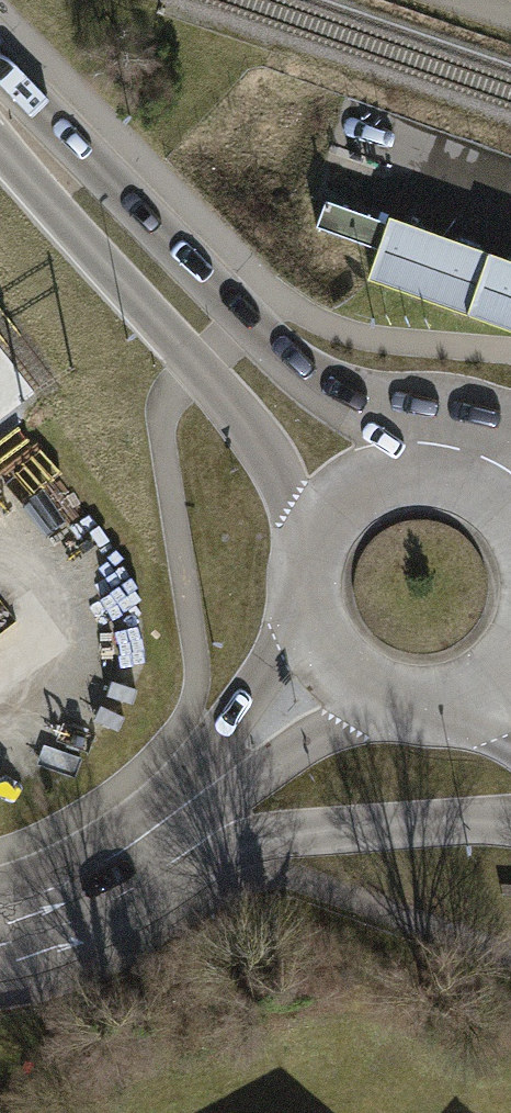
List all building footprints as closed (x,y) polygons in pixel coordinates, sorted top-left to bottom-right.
[(362,284),(510,335),(510,258),(505,256),(455,239),(411,224),(323,194),(312,227),(374,249),(362,284)]
